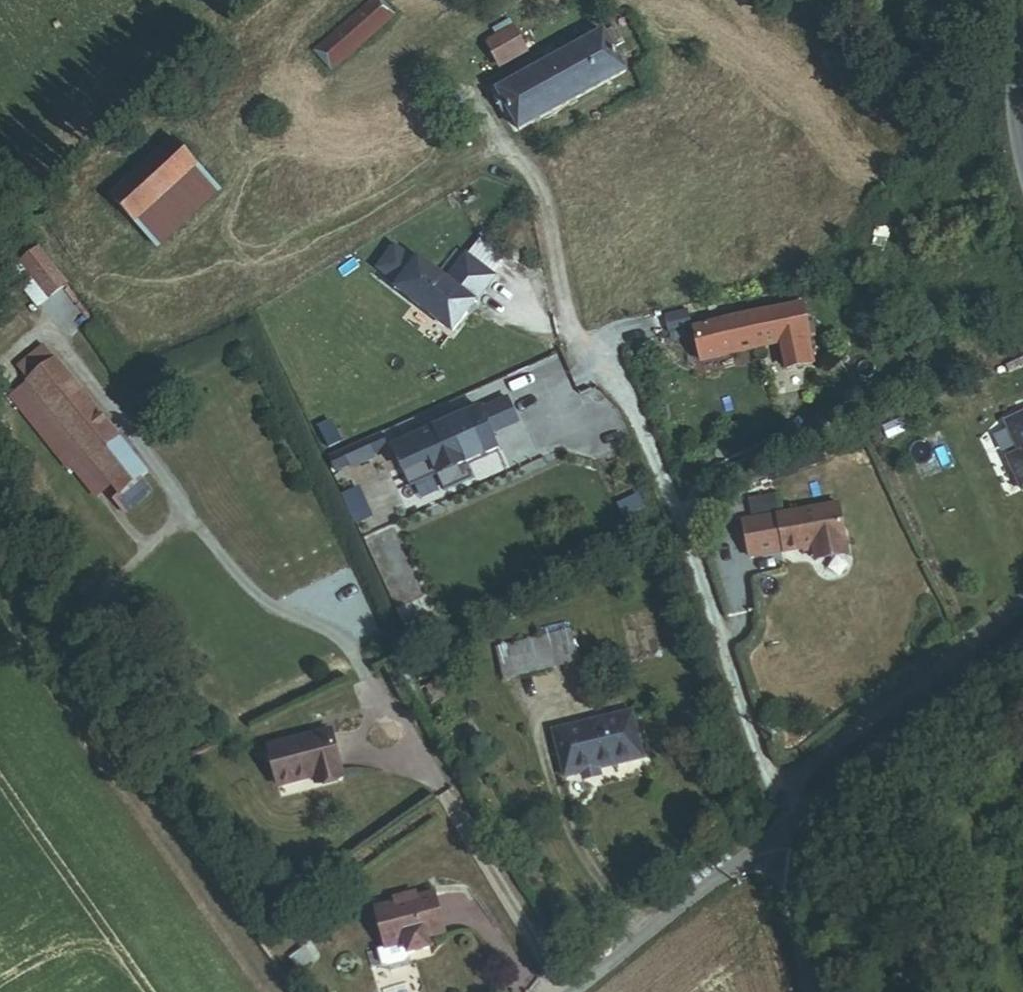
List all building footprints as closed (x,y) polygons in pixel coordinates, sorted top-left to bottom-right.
[(320,59),(331,71),(395,13),(384,1),(320,59)] [(865,36),(860,25),(844,33),(850,45),(865,36)] [(613,47),(622,42),(614,27),(605,32),(613,47)] [(500,67),(527,53),(514,28),(487,42),(500,67)] [(496,90),(517,130),(626,71),(613,47),(605,32),(496,90)] [(135,222),(199,167),(175,139),(128,180),(118,169),(101,184),(135,222)] [(135,222),(157,247),(221,191),(199,167),(135,222)] [(50,297),(67,284),(38,246),(21,259),(50,297)] [(396,248),(379,270),(400,286),(397,290),(455,334),(497,278),(468,256),(448,281),(420,260),(417,264),(396,248)] [(37,307),(50,297),(21,259),(8,269),(37,307)] [(697,329),(703,362),(816,336),(808,303),(697,329)] [(690,309),(668,314),(672,332),(695,326),(690,309)] [(14,363),(27,379),(54,357),(41,341),(14,363)] [(139,478),(148,471),(55,356),(54,357),(27,379),(58,418),(86,453),(111,483),(119,494),(139,478)] [(39,433),(58,418),(27,379),(8,394),(39,433)] [(478,411),(390,448),(407,489),(434,477),(441,494),(470,481),(463,465),(495,451),(489,436),(516,425),(506,402),(479,413),(478,411)] [(1006,415),(1021,446),(1009,452),(1022,480),(1022,407),(1006,415)] [(70,466),(86,453),(58,418),(39,433),(67,468),(70,466)] [(95,496),(111,483),(86,453),(70,466),(95,496)] [(113,499),(124,513),(151,492),(139,478),(119,494),(113,499)] [(622,516),(644,510),(640,498),(619,504),(622,516)] [(744,520),(751,555),(785,548),(785,550),(815,544),(817,554),(848,547),(839,501),(744,520)] [(495,648),(503,678),(577,660),(570,630),(495,648)] [(567,775),(642,756),(631,714),(556,733),(567,775)] [(316,783),(343,776),(331,730),(267,747),(277,785),(314,775),(316,783)] [(378,909),(385,946),(403,943),(405,954),(427,950),(425,939),(442,936),(435,898),(378,909)] [(302,940),(297,925),(283,930),(287,944),(302,940)] [(406,958),(405,954),(403,943),(385,946),(377,948),(380,963),(386,965),(401,963),(406,958)]
